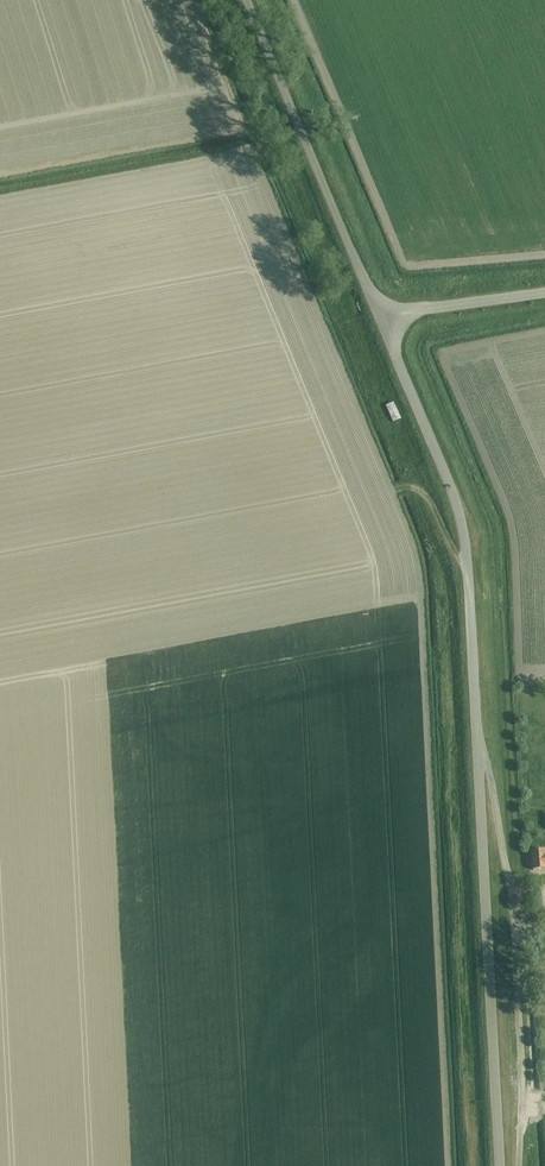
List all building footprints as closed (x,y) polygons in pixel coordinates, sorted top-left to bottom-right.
[(385,407),(393,423),(401,419),(394,403),(385,407)] [(533,871),(544,870),(544,856),(544,851),(531,852),(533,871)]
